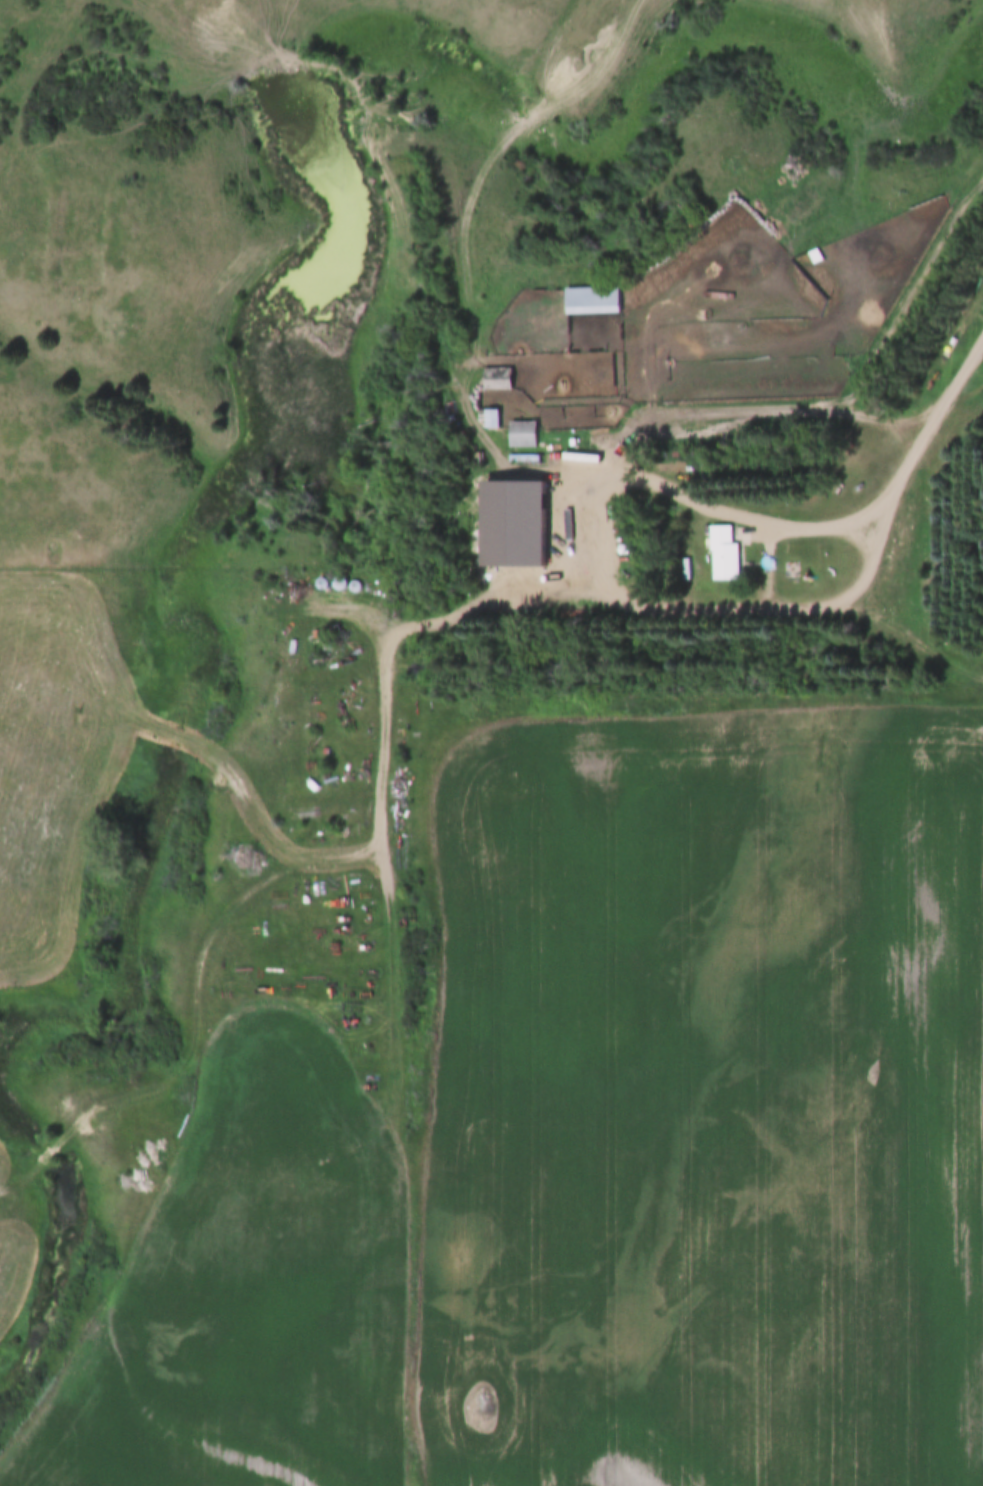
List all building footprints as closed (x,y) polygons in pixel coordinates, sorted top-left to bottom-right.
[(618,287),(563,287),(563,314),(618,314),(618,287)] [(510,390),(510,367),(482,367),(482,390),(510,390)] [(497,429),(497,409),(483,409),(483,429),(497,429)] [(535,447),(535,421),(507,421),(507,447),(535,447)] [(545,567),(478,568),(477,483),(544,482),(545,567)] [(736,543),(730,543),(730,526),(710,526),(710,580),(736,580),(736,543)]
